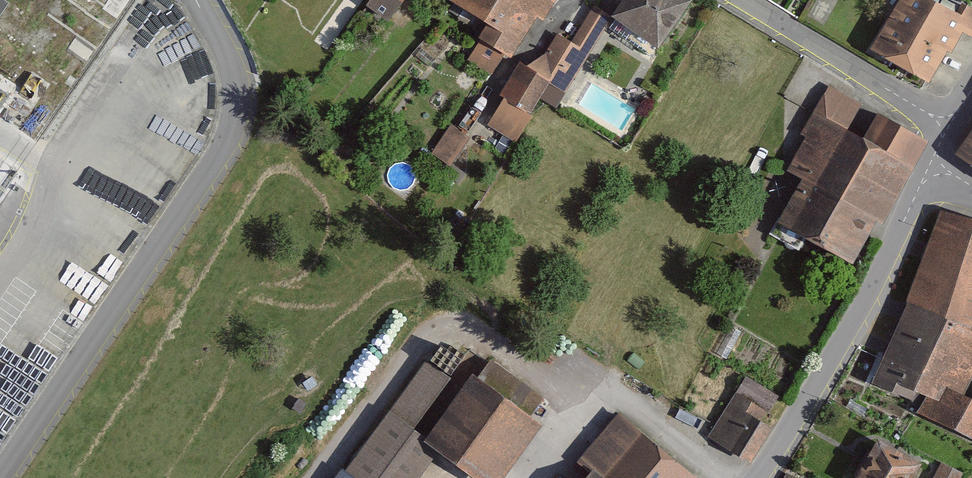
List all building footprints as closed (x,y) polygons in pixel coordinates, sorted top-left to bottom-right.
[(397,19),(408,0),(374,0),(371,5),(397,19)] [(437,4),(475,29),(468,39),(474,43),(463,60),(496,82),(553,0),(440,0),(437,4)] [(487,115),(484,120),(515,139),(519,132),(539,101),(560,114),(622,14),(600,0),(593,0),(570,37),(559,30),(533,72),(519,63),(487,115)] [(622,7),(668,39),(694,0),(627,0),(622,7)] [(925,0),(898,0),(866,55),(935,95),(971,31),(971,27),(925,0)] [(919,141),(821,90),(751,225),(848,276),(919,141)] [(433,148),(452,161),(471,133),(452,120),(433,148)] [(958,169),(971,177),(971,142),(958,169)] [(934,211),(905,309),(971,329),(971,222),(934,211)] [(971,380),(971,329),(905,309),(870,386),(927,399),(915,422),(971,443),(971,406),(965,402),(971,380)] [(468,378),(453,401),(422,448),(436,457),(468,477),(501,477),(537,423),(468,378)] [(453,401),(419,380),(351,477),(422,477),(436,457),(422,448),(453,401)] [(771,428),(738,405),(709,446),(743,469),(771,428)] [(619,418),(578,477),(695,477),(619,418)] [(871,436),(850,477),(913,477),(921,461),(871,436)] [(963,467),(939,457),(930,477),(958,477),(963,467)] [(781,477),(804,477),(805,476),(786,468),(781,477)]
